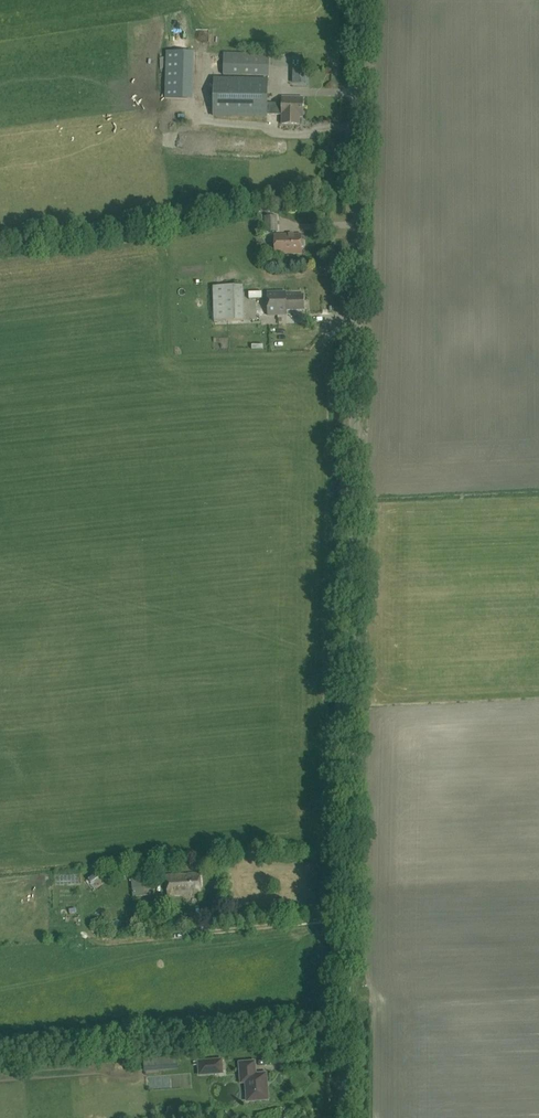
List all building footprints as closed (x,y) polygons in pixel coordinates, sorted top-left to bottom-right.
[(269,54),(223,53),(223,75),(269,77),(269,54)] [(300,117),(302,117),(303,97),(282,97),(282,104),(267,104),(268,81),(214,80),(213,115),(267,116),(267,115),(282,115),(282,124),(300,124),(300,117)] [(268,215),(269,231),(281,230),(280,215),(268,215)] [(301,253),(301,234),(277,235),(277,240),(275,241),(276,254),(301,253)] [(244,321),(243,287),(214,288),(215,322),(244,321)] [(286,295),(285,292),(267,292),(268,316),(286,315),(286,310),(304,310),(303,294),(286,295)] [(135,891),(147,890),(146,872),(135,873),(135,891)] [(201,893),(200,873),(166,875),(168,895),(201,893)] [(180,1070),(179,1058),(144,1061),(145,1073),(180,1070)] [(224,1075),(223,1060),(198,1062),(198,1063),(195,1063),(195,1067),(199,1067),(200,1077),(224,1075)] [(256,1074),(255,1061),(240,1062),(241,1076),(246,1075),(247,1092),(249,1092),(250,1101),(268,1100),(266,1073),(256,1074)]
